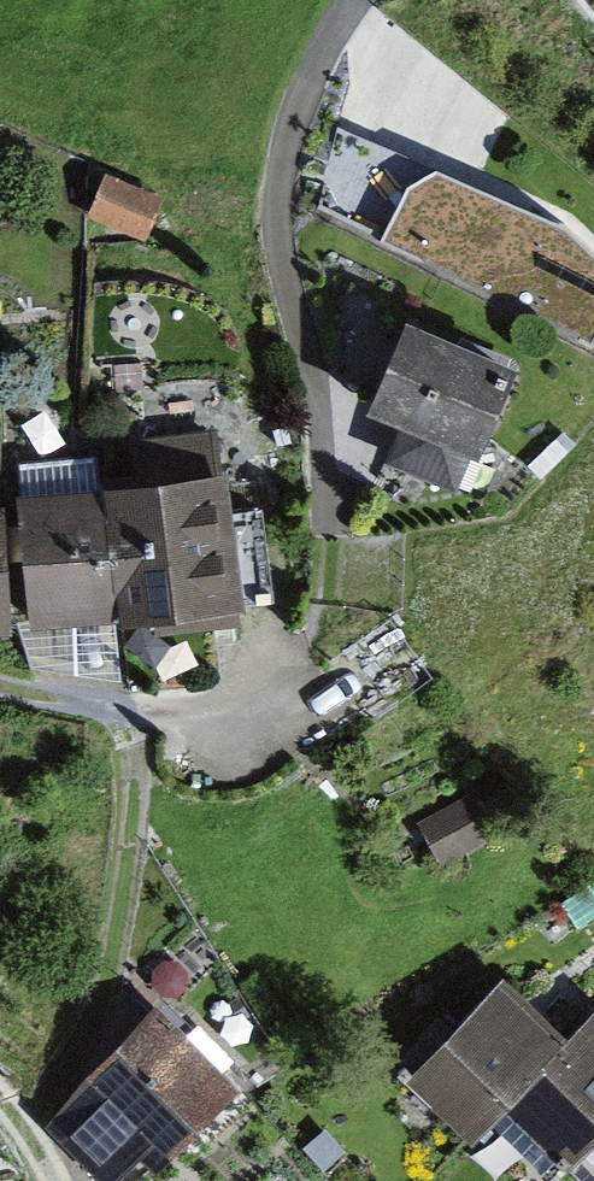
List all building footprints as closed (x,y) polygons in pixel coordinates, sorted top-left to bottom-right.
[(344,113),(327,224),(593,350),(593,253),(553,209),(344,113)] [(170,203),(118,173),(100,206),(152,235),(170,203)] [(517,362),(395,313),(359,400),(399,416),(384,452),(466,486),(517,362)] [(213,423),(128,431),(131,467),(106,470),(119,606),(144,604),(147,625),(228,617),(226,595),(262,591),(254,499),(220,502),(213,423)] [(16,480),(5,481),(19,616),(119,606),(106,470),(93,471),(90,447),(13,454),(16,480)] [(476,792),(428,819),(448,854),(496,828),(476,792)] [(415,1060),(482,1128),(511,1099),(567,1043),(499,976),(415,1060)] [(153,1003),(99,1044),(62,1109),(121,1177),(160,1139),(168,1146),(231,1083),(153,1003)] [(567,1043),(511,1099),(579,1167),(593,1152),(593,1016),(567,1043)] [(579,1167),(593,1180),(593,1152),(579,1167)]
